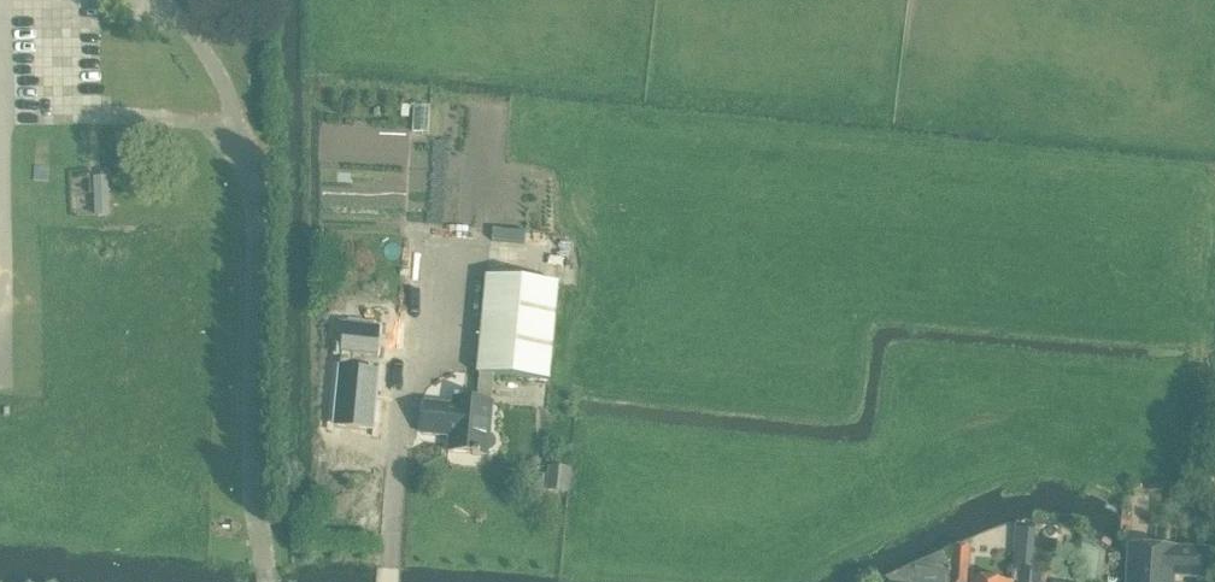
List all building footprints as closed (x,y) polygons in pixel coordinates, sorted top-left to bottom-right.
[(105,177),(92,178),(94,214),(107,213),(105,177)] [(486,278),(477,375),(479,375),(477,397),(492,398),(494,377),(549,382),(558,284),(486,278)] [(323,323),(321,343),(336,344),(338,325),(323,323)] [(340,368),(334,426),(372,430),(378,372),(351,369),(353,355),(377,357),(380,329),(344,325),(341,353),(342,353),(340,368)] [(426,404),(423,435),(449,437),(448,452),(473,455),(472,456),(479,456),(479,455),(487,456),(488,453),(493,451),(495,447),(496,442),(494,437),(490,435),(489,434),(492,404),(492,398),(477,397),(477,402),(453,400),(452,406),(426,404)] [(546,468),(544,492),(566,494),(568,470),(546,468)] [(1104,538),(1101,543),(1109,547),(1112,542),(1104,538)] [(1076,581),(1096,581),(1099,560),(1100,553),(1081,545),(1076,581)] [(951,581),(967,581),(970,548),(954,546),(951,581)] [(1128,581),(1172,581),(1172,577),(1208,579),(1210,553),(1131,548),(1128,581)] [(1014,559),(1013,571),(1031,573),(1032,561),(1014,559)] [(950,570),(915,568),(914,581),(950,581),(950,570)] [(1018,581),(1041,581),(1042,575),(1019,573),(1018,581)]
